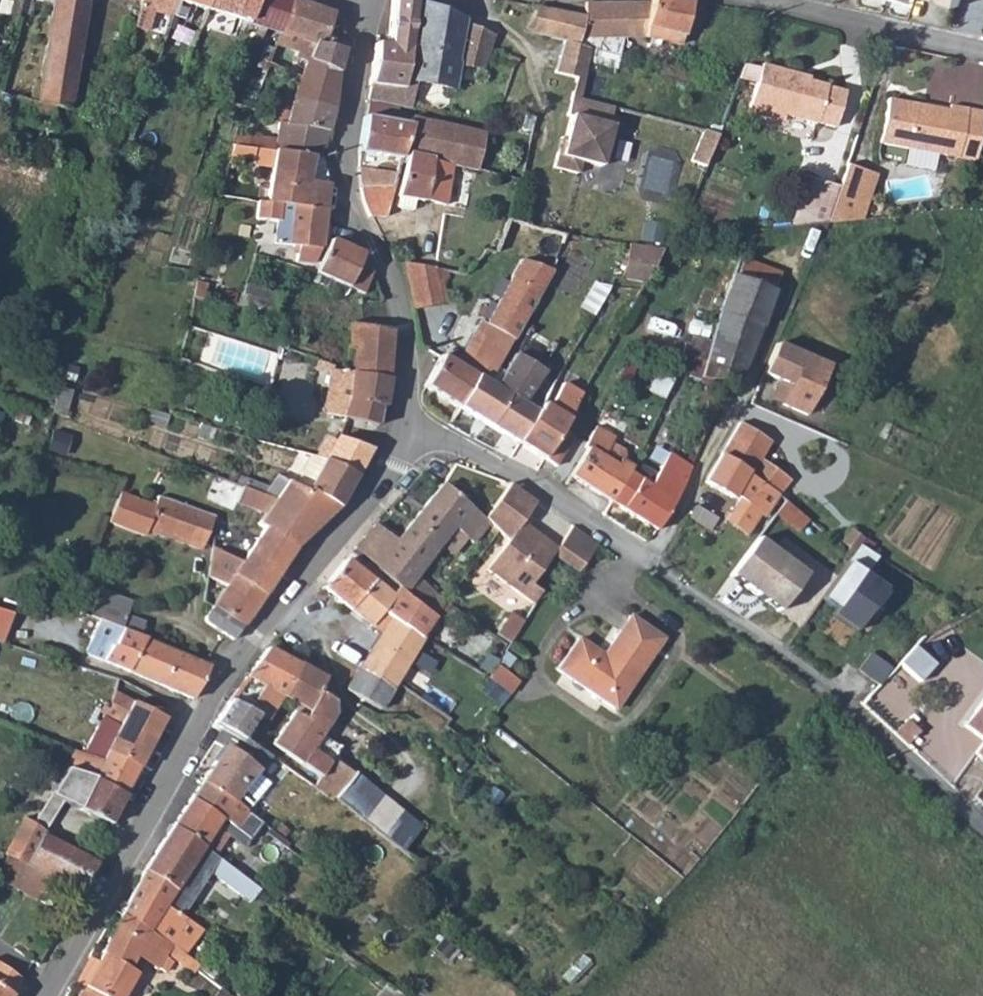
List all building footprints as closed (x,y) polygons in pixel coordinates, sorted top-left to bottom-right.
[(38,103),(55,109),(68,111),(85,0),(53,0),(38,103)] [(133,29),(148,32),(152,13),(170,18),(171,16),(176,0),(143,0),(142,2),(140,3),(133,29)] [(171,16),(184,20),(188,5),(205,10),(208,0),(176,0),(171,16)] [(205,10),(212,12),(208,28),(229,34),(234,18),(279,34),(289,0),(208,0),(205,10)] [(279,34),(275,45),(296,53),(295,57),(306,61),(306,63),(336,74),(342,51),(338,50),(322,45),(329,28),(333,15),(290,0),(289,0),(279,34)] [(376,44),(369,86),(402,89),(402,82),(404,82),(415,4),(414,3),(414,0),(392,0),(389,36),(396,37),(395,46),(376,44)] [(585,3),(584,17),(579,38),(645,38),(651,38),(680,45),(690,3),(677,0),(651,0),(650,2),(585,3)] [(415,4),(404,82),(405,83),(405,80),(414,82),(452,89),(457,65),(483,70),(494,36),(415,4)] [(536,7),(526,31),(563,42),(578,46),(579,38),(584,17),(536,7)] [(329,28),(322,45),(338,50),(341,38),(341,32),(329,28)] [(578,46),(563,42),(555,73),(576,79),(571,97),(581,100),(587,63),(590,50),(578,46)] [(272,51),(264,48),(256,68),(265,71),(272,51)] [(306,63),(292,100),(332,109),(336,74),(306,63)] [(745,65),(739,79),(756,84),(760,68),(745,65)] [(760,68),(756,84),(748,113),(783,122),(785,116),(816,124),(817,123),(835,128),(845,92),(826,87),(827,86),(794,77),(795,75),(761,65),(760,68)] [(402,82),(402,89),(369,86),(368,100),(407,107),(410,108),(414,82),(405,80),(405,83),(404,82),(402,82)] [(275,123),(279,125),(327,134),(332,109),(292,100),(282,97),(275,123)] [(581,100),(571,97),(566,116),(570,118),(562,150),(557,154),(553,168),(578,174),(581,162),(601,167),(611,126),(609,126),(613,108),(581,100)] [(924,106),(888,100),(880,144),(977,163),(982,128),(982,112),(949,106),(947,115),(923,110),(924,106)] [(359,153),(359,162),(369,164),(370,154),(399,159),(400,154),(405,155),(411,118),(410,118),(409,125),(364,117),(359,153)] [(405,160),(397,197),(399,198),(415,200),(425,202),(425,201),(445,206),(451,165),(477,170),(484,135),(411,118),(405,155),(400,154),(399,159),(405,160)] [(248,136),(246,148),(254,149),(308,156),(321,158),(327,134),(279,125),(276,140),(248,136)] [(710,132),(704,130),(691,161),(705,167),(718,136),(719,135),(710,132)] [(267,203),(325,209),(328,185),(306,182),(308,156),(254,149),(253,159),(258,166),(272,168),(267,203)] [(306,182),(328,185),(321,158),(308,156),(306,182)] [(828,223),(854,221),(869,173),(846,165),(839,188),(828,223)] [(808,213),(796,209),(791,227),(828,223),(839,188),(818,181),(808,213)] [(393,187),(361,188),(364,204),(370,217),(386,217),(393,187)] [(415,200),(399,198),(397,208),(413,210),(415,200)] [(321,248),(325,209),(267,203),(257,202),(256,220),(278,222),(275,244),(297,246),(295,262),(313,264),(320,248),(321,248)] [(544,230),(532,265),(551,271),(566,235),(544,230)] [(329,241),(315,273),(363,295),(373,273),(368,265),(362,256),(329,241)] [(631,245),(622,280),(645,283),(663,250),(631,245)] [(425,386),(458,408),(475,377),(487,384),(511,342),(512,343),(513,342),(551,271),(532,265),(520,261),(486,324),(480,321),(456,365),(441,356),(425,386)] [(447,271),(403,263),(412,310),(442,304),(437,282),(448,279),(447,271)] [(718,312),(700,379),(738,383),(761,328),(774,291),(732,276),(718,312)] [(196,282),(193,297),(202,300),(205,294),(207,286),(196,282)] [(244,284),(238,306),(276,317),(282,295),(244,284)] [(355,349),(351,373),(388,379),(392,330),(351,324),(347,348),(355,349)] [(527,329),(512,355),(540,370),(555,346),(527,329)] [(772,400),(781,404),(801,355),(777,344),(763,374),(780,381),(772,400)] [(475,377),(458,408),(516,443),(536,412),(522,404),(544,373),(540,370),(512,355),(493,388),(487,384),(475,377)] [(801,355),(781,404),(807,415),(828,366),(801,355)] [(323,409),(327,414),(376,426),(384,407),(388,379),(351,373),(332,370),(323,409)] [(536,412),(516,443),(543,460),(561,430),(567,421),(566,421),(580,396),(562,384),(547,409),(540,405),(536,412)] [(71,391),(59,388),(56,400),(68,403),(71,391)] [(739,423),(721,456),(748,472),(746,475),(778,495),(790,481),(762,457),(770,442),(739,423)] [(589,451),(570,476),(610,502),(632,467),(623,462),(626,457),(624,450),(611,443),(614,438),(596,427),(585,448),(589,451)] [(561,430),(543,460),(560,470),(574,445),(575,438),(561,430)] [(338,437),(325,459),(355,476),(371,449),(338,437)] [(632,467),(610,502),(656,531),(682,486),(691,468),(668,454),(656,475),(635,462),(632,467)] [(264,530),(294,550),(337,508),(355,476),(325,459),(312,455),(295,486),(286,482),(274,500),(265,513),(257,525),(264,530)] [(721,456),(705,482),(732,499),(733,496),(739,499),(726,520),(747,537),(778,495),(746,475),(748,472),(721,456)] [(536,503),(510,484),(484,519),(489,523),(507,542),(486,570),(533,605),(541,592),(531,584),(553,555),(557,549),(521,523),(536,503)] [(375,525),(354,549),(369,562),(376,568),(376,569),(409,597),(435,618),(443,604),(414,580),(440,545),(452,555),(466,538),(472,544),(489,523),(484,519),(442,485),(396,542),(375,525)] [(274,500),(242,488),(237,502),(265,513),(274,500)] [(201,550),(214,518),(157,497),(156,503),(152,502),(150,506),(119,495),(108,523),(128,530),(130,524),(147,530),(201,550)] [(144,536),(147,530),(130,524),(128,530),(144,536)] [(557,549),(553,555),(578,572),(598,545),(572,527),(557,549)] [(242,626),(294,550),(264,530),(241,563),(212,547),(207,577),(226,586),(212,607),(242,626)] [(841,543),(854,553),(859,546),(864,540),(850,530),(841,543)] [(760,538),(731,575),(800,628),(815,610),(807,604),(810,596),(798,590),(808,574),(760,538)] [(877,558),(859,546),(854,553),(821,599),(836,610),(832,616),(855,632),(870,610),(874,613),(889,593),(864,575),(877,558)] [(392,599),(384,609),(421,638),(435,618),(409,597),(376,569),(376,568),(369,562),(360,573),(345,560),(323,589),(349,611),(372,582),(392,599)] [(372,582),(349,611),(371,627),(370,627),(381,634),(373,646),(405,666),(421,638),(384,609),(392,599),(372,582)] [(99,591),(89,617),(98,621),(139,637),(144,624),(125,617),(130,603),(99,591)] [(5,639),(14,610),(0,606),(0,637),(5,639)] [(212,607),(205,618),(205,621),(233,640),(242,626),(212,607)] [(513,640),(523,617),(509,610),(498,633),(513,640)] [(578,639),(557,670),(615,709),(663,639),(630,617),(603,656),(578,639)] [(98,621),(84,653),(193,699),(211,666),(139,637),(98,621)] [(373,646),(358,670),(391,690),(405,666),(373,646)] [(268,649),(247,676),(283,697),(298,665),(268,649)] [(874,651),(862,668),(882,683),(894,667),(874,651)] [(298,665),(283,697),(300,706),(272,745),(319,778),(332,759),(339,747),(321,736),(334,715),(332,700),(318,693),(325,679),(298,665)] [(495,666),(487,678),(510,694),(519,682),(495,666)] [(391,690),(358,670),(346,690),(380,710),(391,690)] [(247,676),(229,701),(259,719),(266,721),(283,697),(247,676)] [(114,693),(82,755),(102,763),(107,753),(139,769),(165,719),(114,693)] [(229,701),(213,727),(222,732),(244,742),(259,719),(229,701)] [(906,721),(895,734),(907,745),(919,732),(906,721)] [(224,748),(202,782),(232,802),(269,756),(244,742),(222,732),(214,744),(224,748)] [(975,754),(982,761),(982,743),(975,754)] [(82,755),(73,751),(63,770),(65,771),(32,823),(43,832),(62,802),(109,825),(139,769),(107,753),(102,763),(82,755)] [(319,778),(313,787),(332,800),(333,799),(353,774),(332,759),(319,778)] [(353,774),(333,799),(401,851),(420,827),(353,773),(353,774)] [(202,782),(173,827),(229,867),(233,861),(219,851),(228,836),(244,848),(262,824),(246,812),(232,802),(202,782)] [(3,854),(6,856),(26,867),(44,833),(43,832),(32,823),(23,818),(3,854)] [(136,887),(180,916),(209,872),(243,897),(248,891),(255,896),(259,890),(229,867),(173,827),(136,887)] [(44,833),(26,867),(48,878),(80,894),(97,865),(81,855),(44,833)] [(88,842),(81,855),(97,865),(105,851),(88,842)] [(0,867),(0,880),(35,900),(48,878),(26,867),(6,856),(0,867)] [(136,887),(122,914),(196,970),(199,966),(184,954),(202,930),(180,916),(136,887)] [(284,889),(278,897),(291,906),(297,898),(284,889)] [(136,973),(127,969),(138,951),(157,963),(154,968),(156,969),(166,954),(193,974),(196,970),(122,914),(79,995),(123,995),(136,973)] [(21,980),(0,965),(0,995),(10,995),(21,980)] [(386,983),(378,995),(408,995),(386,983)]
